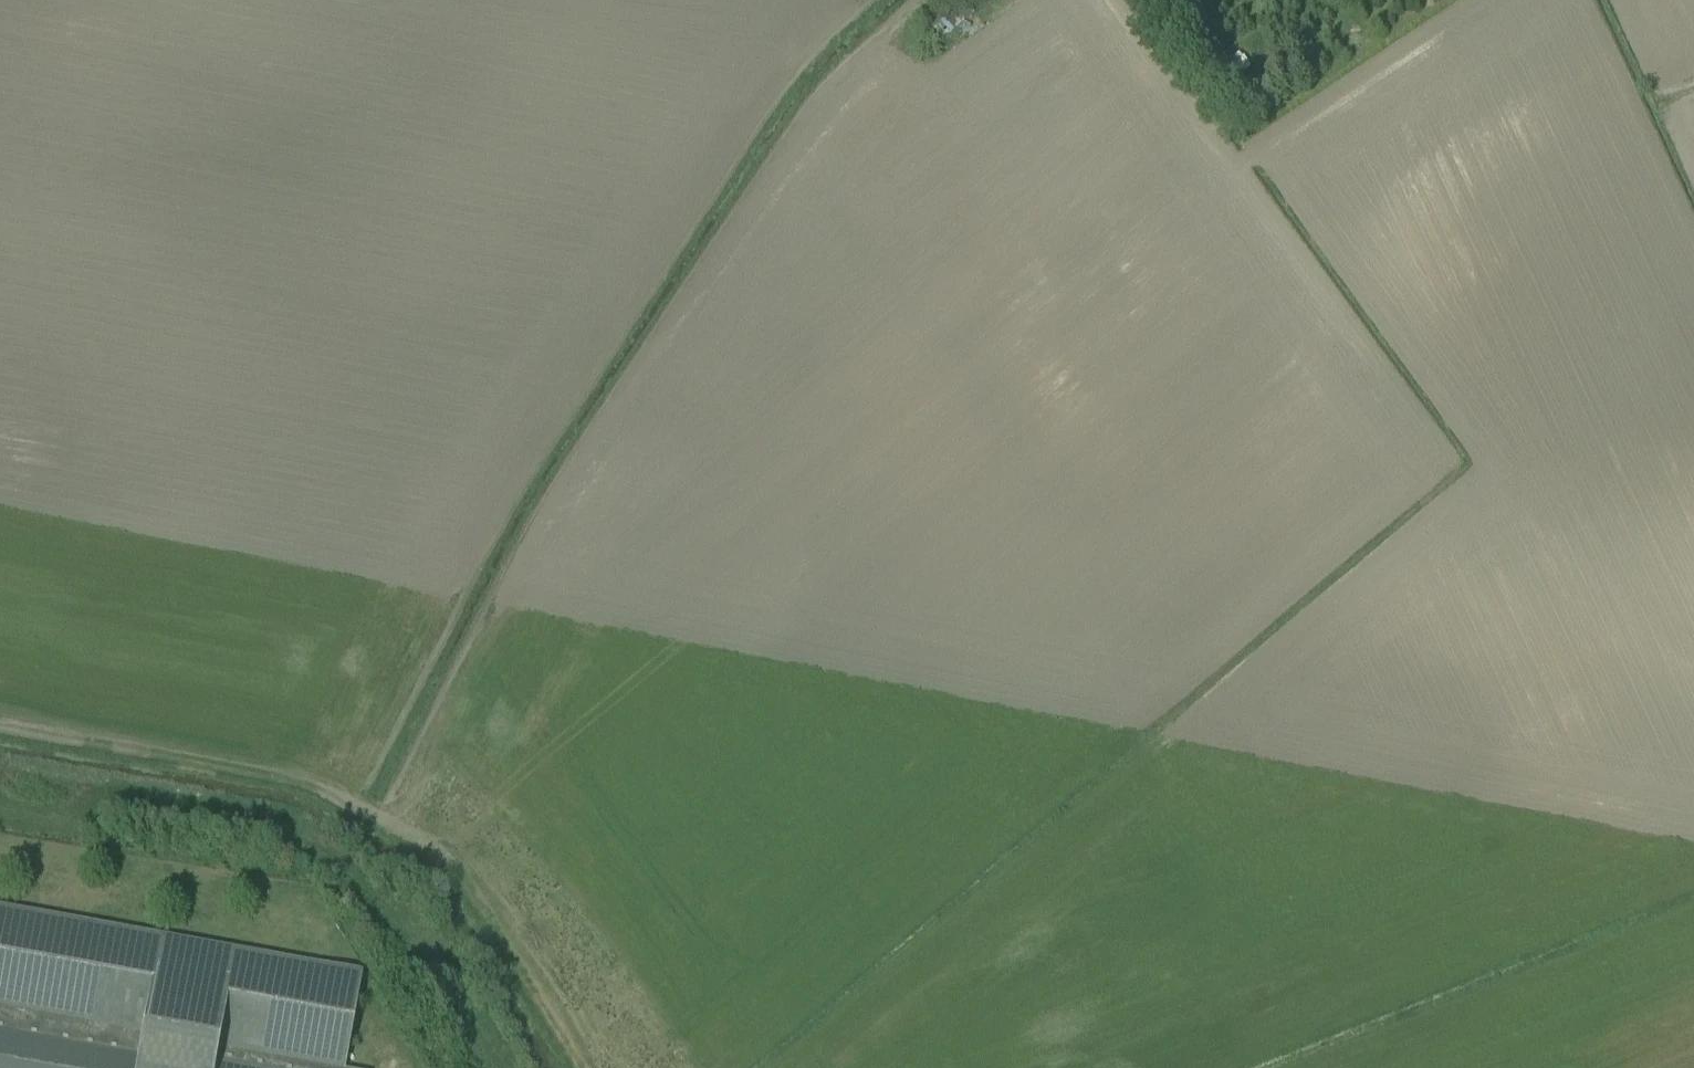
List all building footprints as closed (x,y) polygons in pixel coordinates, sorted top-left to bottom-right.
[(362,974),(0,907),(0,1067),(344,1067),(362,974)]
